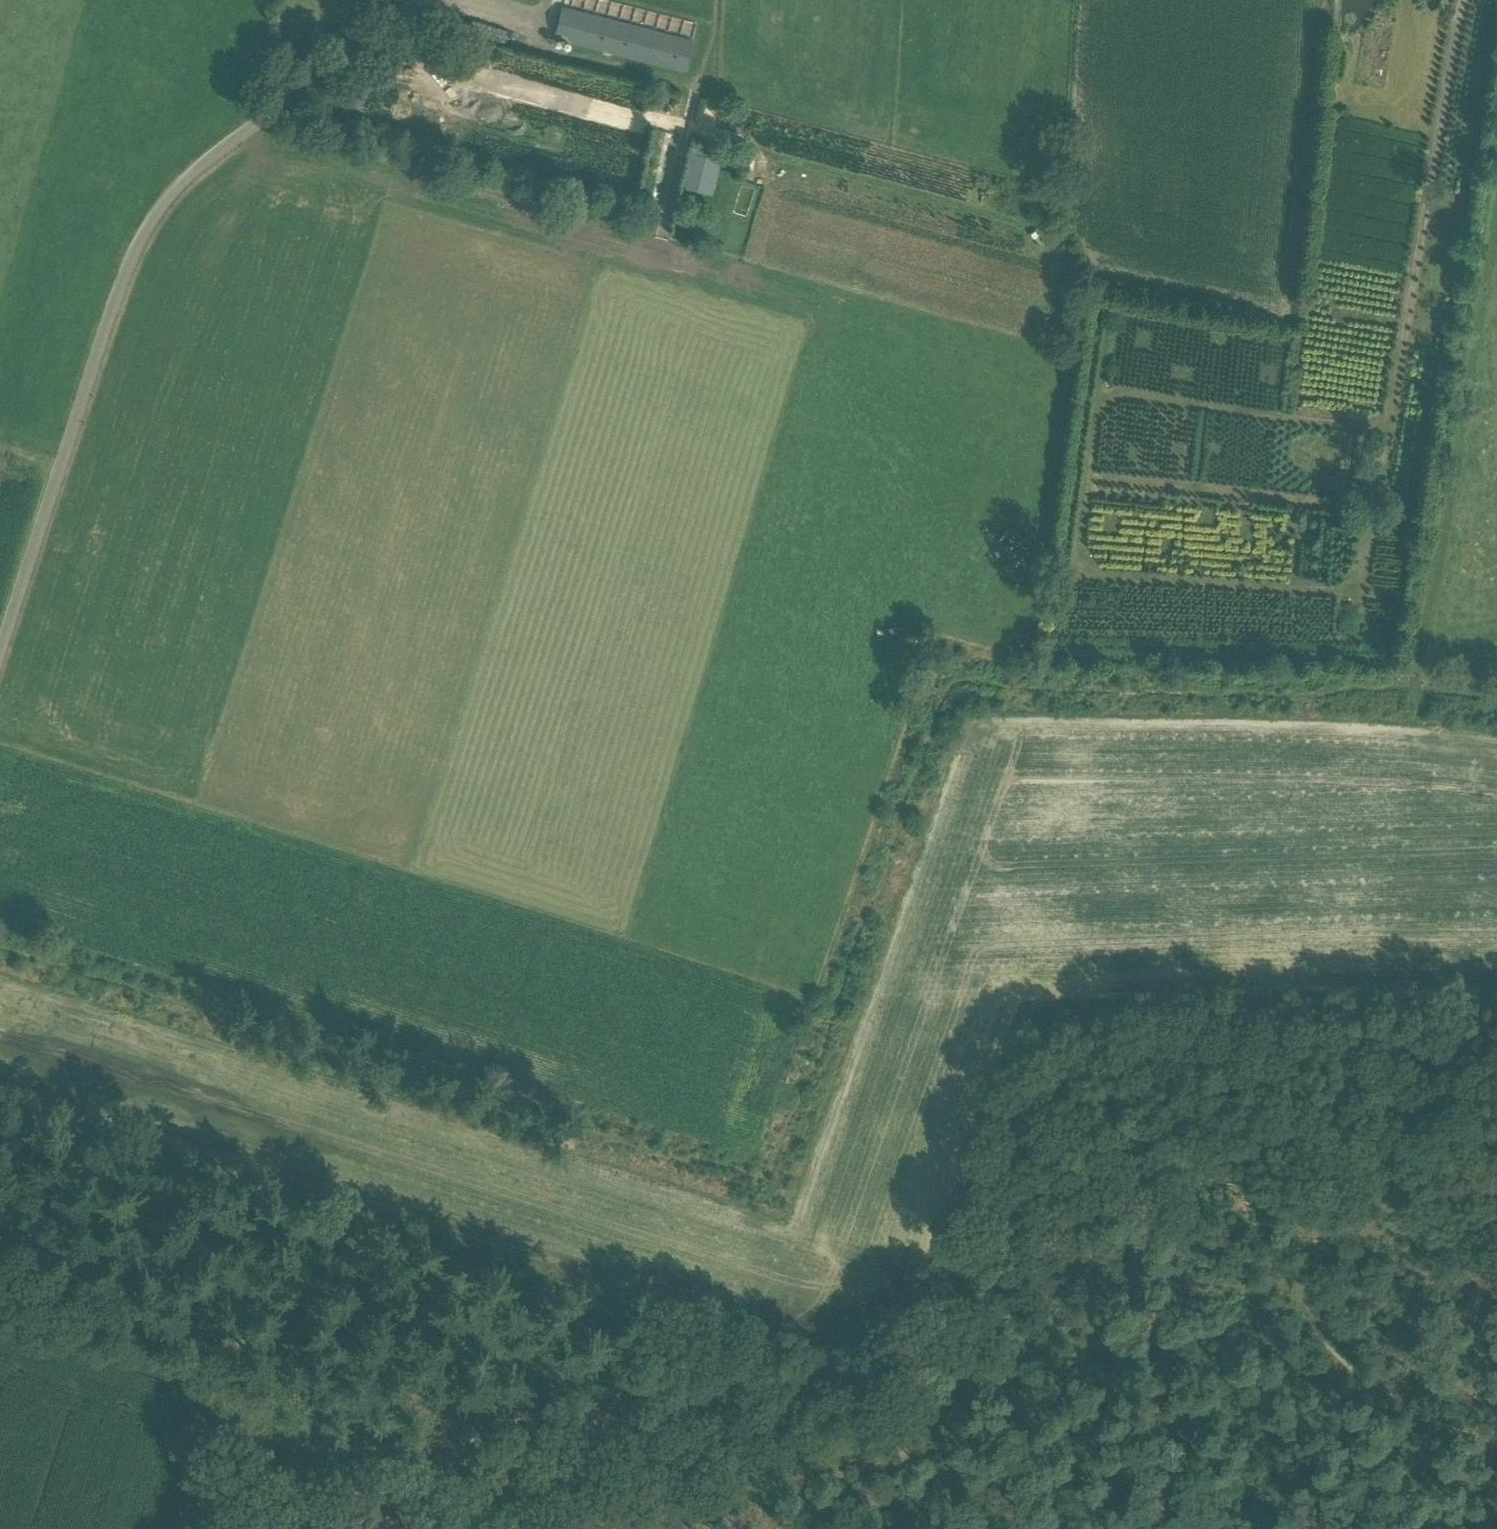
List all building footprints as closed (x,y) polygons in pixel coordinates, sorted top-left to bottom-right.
[(561,5),(553,39),(685,72),(693,39),(561,5)] [(706,160),(690,156),(682,189),(698,193),(706,160)]
